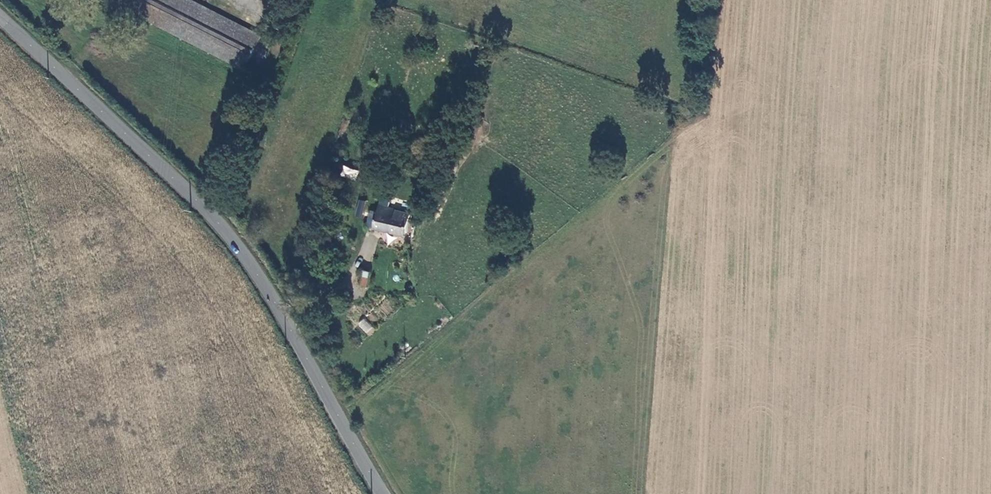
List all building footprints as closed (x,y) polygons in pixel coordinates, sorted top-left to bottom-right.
[(247,70),(251,62),(263,35),(192,0),(108,0),(247,70)] [(355,180),(358,170),(343,166),(340,176),(355,180)] [(379,207),(382,197),(375,195),(372,204),(379,207)] [(382,197),(379,207),(390,210),(391,205),(387,204),(388,199),(382,197)] [(358,200),(356,215),(365,216),(367,201),(358,200)] [(367,226),(403,238),(411,217),(390,210),(379,207),(376,216),(371,214),(367,226)] [(366,273),(360,286),(367,288),(372,276),(366,273)] [(368,336),(375,329),(364,318),(357,324),(368,336)]
